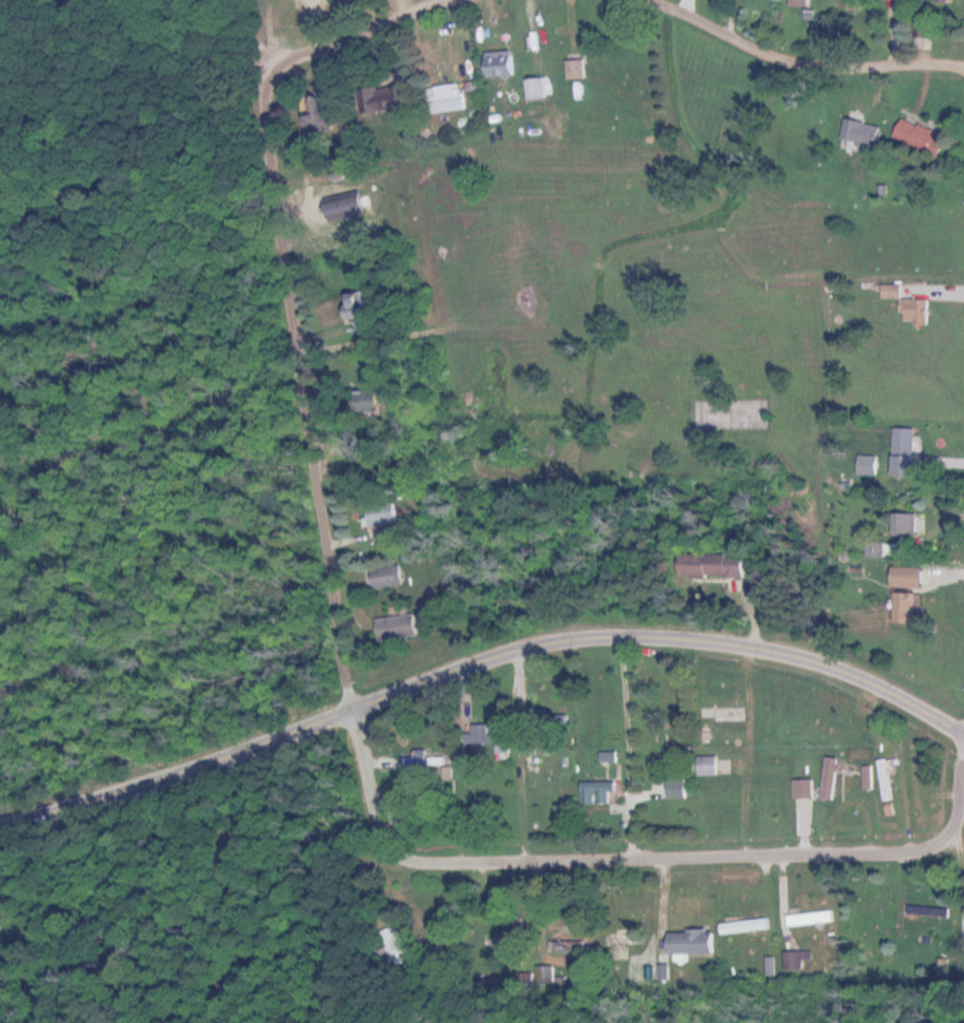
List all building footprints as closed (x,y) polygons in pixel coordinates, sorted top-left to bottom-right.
[(795,9),(813,9),(813,0),(795,0),(795,9)] [(868,4),(855,3),(855,17),(868,17),(868,4)] [(938,21),(922,19),(919,38),(936,40),(938,21)] [(521,54),(493,54),(493,78),(521,78),(521,54)] [(571,61),(572,81),(589,80),(589,61),(571,61)] [(548,80),(528,82),(530,102),(550,100),(548,80)] [(433,91),(440,116),(470,109),(464,83),(433,91)] [(365,90),(367,117),(415,115),(414,88),(365,90)] [(336,99),(313,98),(310,134),(334,136),(336,99)] [(885,153),(890,126),(852,119),(847,146),(885,153)] [(947,157),(954,137),(906,119),(899,140),(947,157)] [(887,298),(904,298),(904,288),(887,287),(887,298)] [(357,295),(356,335),(378,335),(380,295),(357,295)] [(932,326),(932,300),(905,300),(905,326),(932,326)] [(370,410),(384,410),(384,394),(370,394),(370,410)] [(919,459),(919,430),(898,430),(898,459),(919,459)] [(860,477),(882,477),(882,458),(860,458),(860,477)] [(402,527),(402,505),(373,505),(373,527),(402,527)] [(921,516),(899,516),(899,538),(921,538),(921,516)] [(888,545),(870,545),(870,558),(888,558),(888,545)] [(751,556),(687,555),(687,579),(750,579),(751,556)] [(377,568),(378,590),(405,588),(404,567),(377,568)] [(929,589),(929,569),(899,569),(899,589),(929,589)] [(922,626),(923,595),(899,595),(899,625),(922,626)] [(384,644),(423,641),(422,617),(382,620),(384,644)] [(751,721),(751,709),(707,709),(707,721),(751,721)] [(514,754),(514,734),(494,733),(494,725),(477,725),(476,747),(499,747),(499,753),(514,754)] [(604,753),(604,773),(622,773),(622,753),(604,753)] [(703,757),(703,776),(724,776),(724,757),(703,757)] [(828,800),(841,801),(845,758),(831,757),(828,800)] [(897,800),(893,760),(883,761),(887,801),(897,800)] [(875,766),(867,766),(867,789),(875,789),(875,766)] [(817,800),(817,780),(798,780),(798,800),(817,800)] [(691,799),(691,781),(674,781),(674,799),(691,799)] [(620,804),(620,782),(586,782),(586,804),(620,804)] [(946,908),(914,907),(913,916),(945,917),(946,908)] [(793,915),(794,927),(839,924),(838,913),(793,915)] [(773,931),(773,920),(726,924),(727,934),(773,931)] [(400,966),(418,958),(405,929),(387,937),(400,966)] [(675,932),(675,955),(721,955),(721,932),(675,932)] [(816,952),(789,952),(789,970),(816,970),(816,952)]
